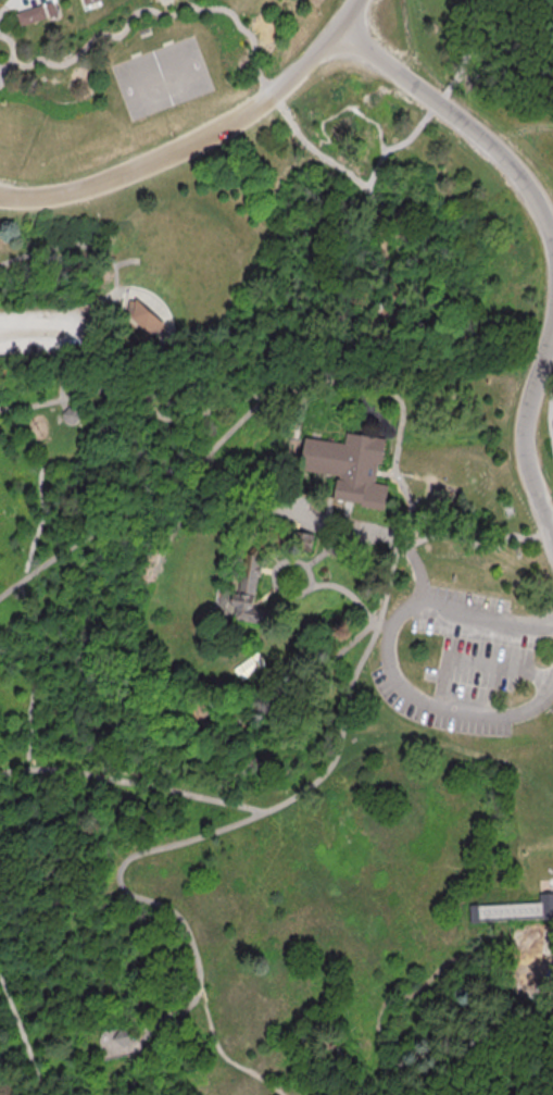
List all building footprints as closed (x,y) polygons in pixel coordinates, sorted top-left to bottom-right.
[(45,2),(51,0),(55,14),(49,16),(45,2)] [(15,12),(29,9),(41,4),(46,17),(20,25),(15,12)] [(137,300),(165,325),(161,326),(163,333),(153,336),(137,324),(136,316),(128,314),(130,300),(136,302),(137,300)] [(67,407),(65,409),(62,412),(64,421),(73,423),(79,418),(76,408),(67,407)] [(305,436),(345,441),(347,432),(386,437),(380,464),(374,464),(373,473),(372,482),(389,484),(386,509),(335,500),(338,474),(300,469),(305,436)] [(281,611),(279,627),(223,620),(225,599),(234,600),(244,528),(315,538),(313,557),(266,549),(262,549),(259,567),(261,567),(260,570),(260,574),(257,574),(253,607),(281,611)] [(469,923),(512,921),(552,919),(552,892),(545,893),(538,893),(538,901),(468,905),(469,923)] [(123,1025),(137,1036),(134,1041),(128,1048),(114,1037),(123,1025)]
